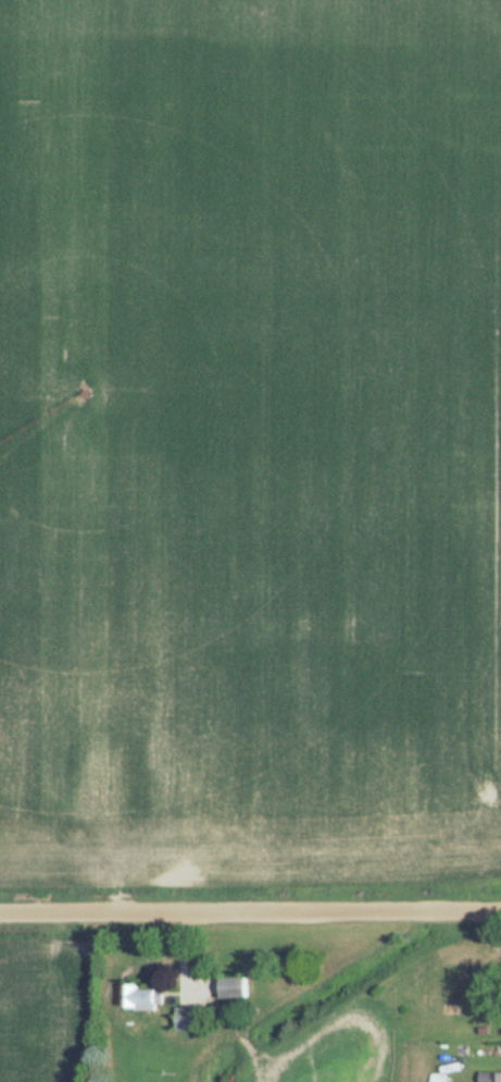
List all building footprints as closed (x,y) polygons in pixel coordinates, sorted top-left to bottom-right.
[(250,1001),(250,981),(224,981),(224,1001),(250,1001)] [(126,990),(126,1010),(164,1010),(163,989),(126,990)] [(212,1034),(212,1010),(179,1010),(179,1034),(212,1034)]
